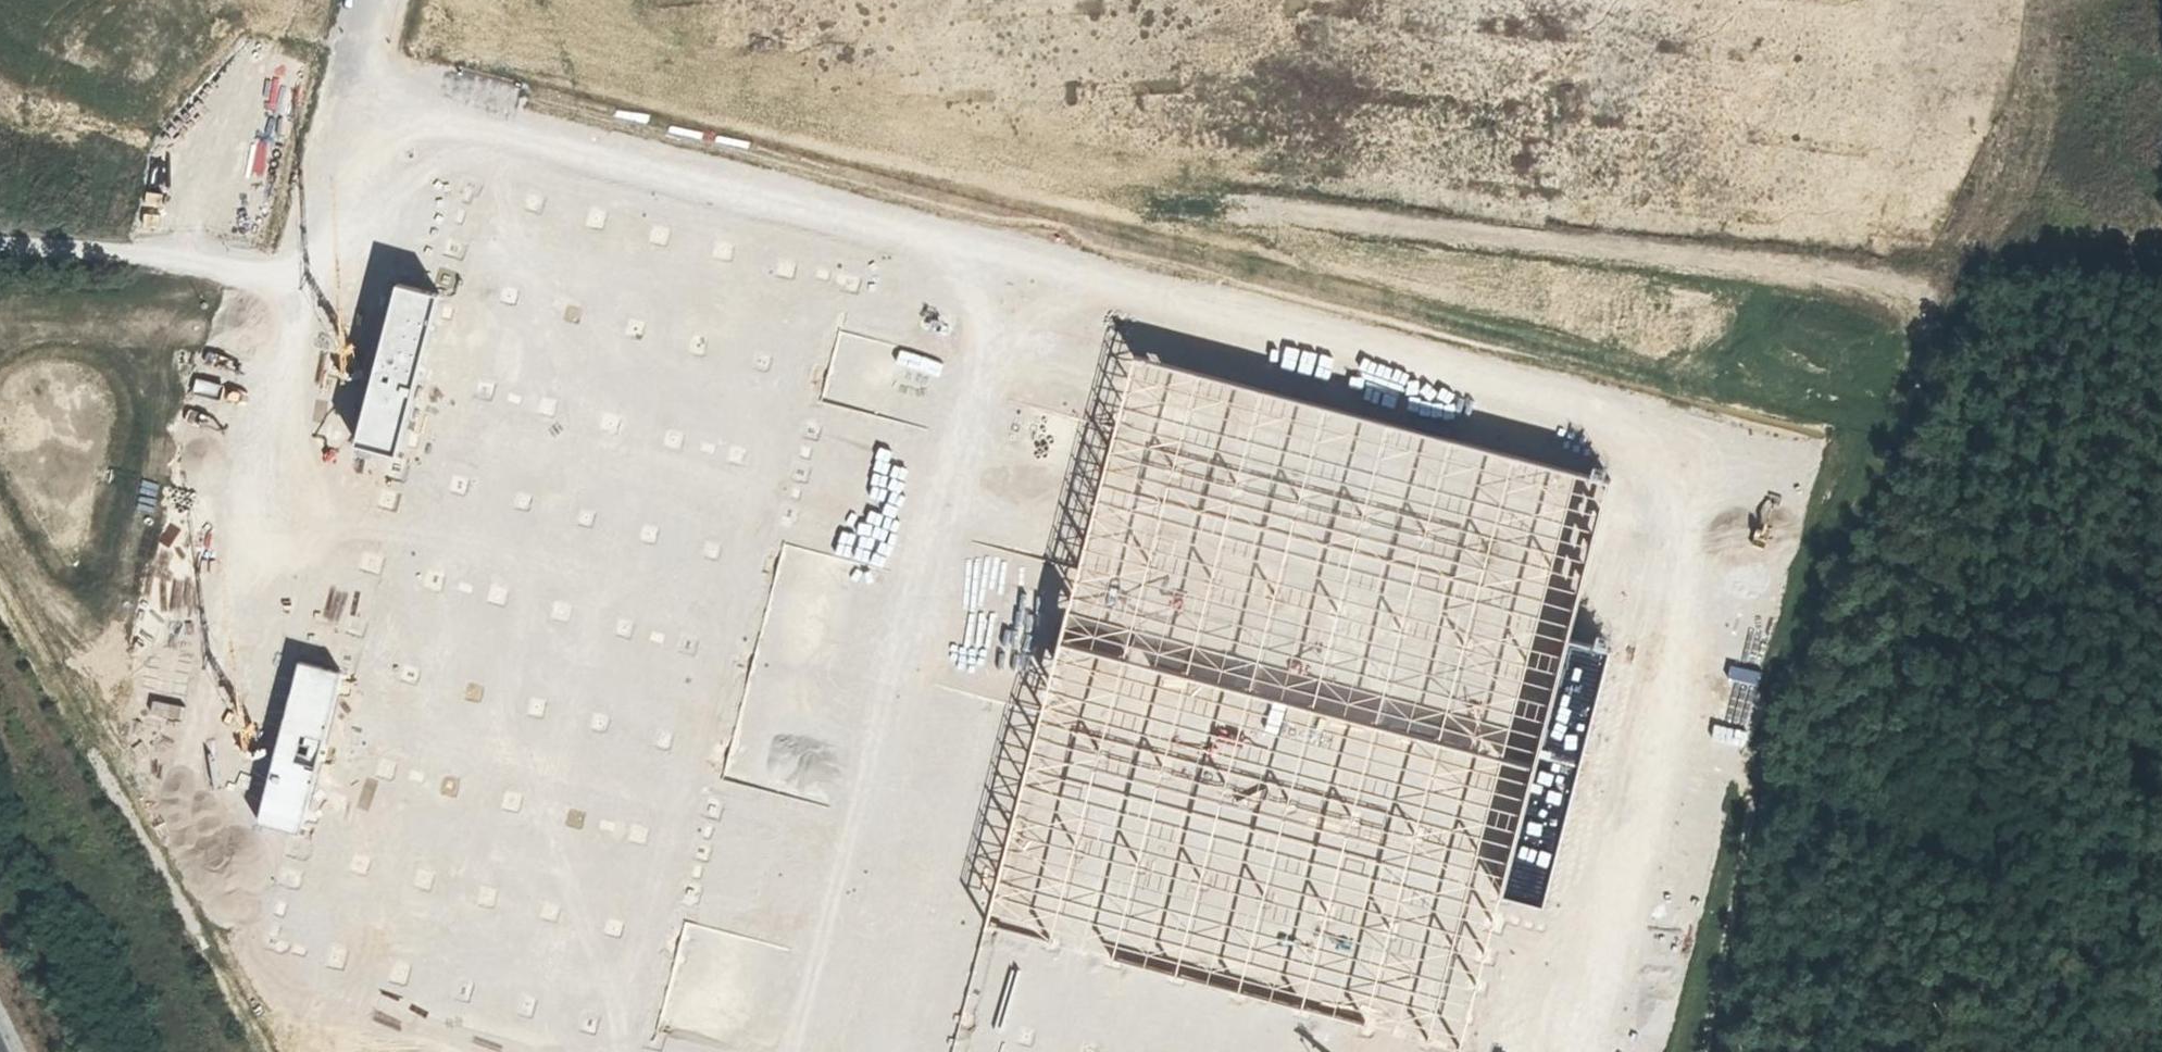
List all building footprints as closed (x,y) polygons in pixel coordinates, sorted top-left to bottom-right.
[(667,1043),(856,298),(441,193),(252,938),(667,1043)] [(1596,482),(1131,364),(956,1051),(1451,1051),(1596,482)]
